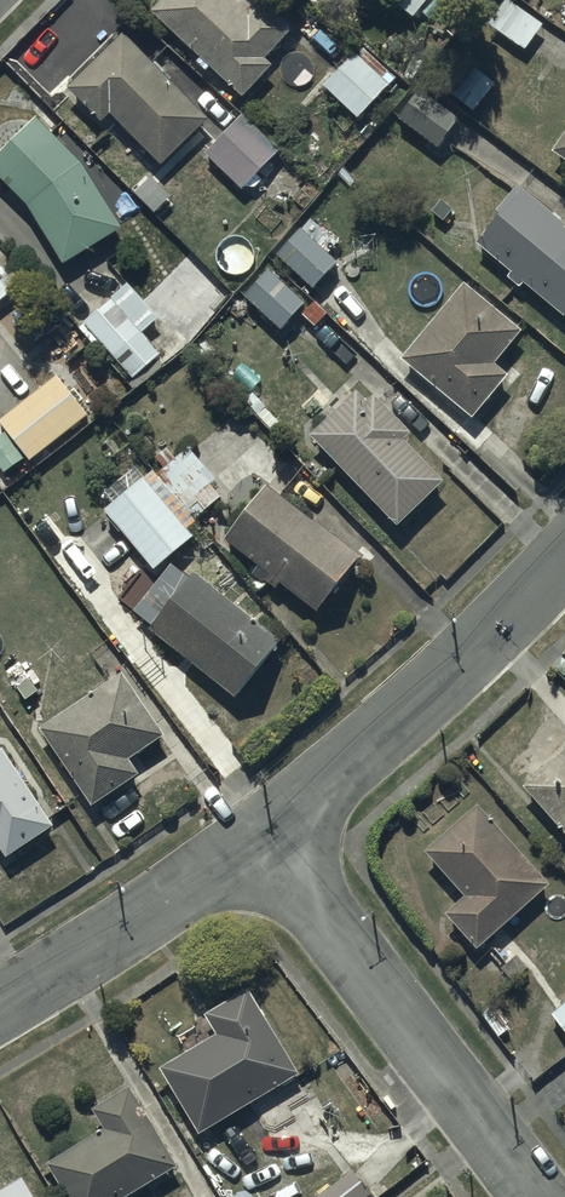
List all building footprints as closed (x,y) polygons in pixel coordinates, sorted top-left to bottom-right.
[(150,20),(240,107),(273,73),(265,66),(292,39),(260,8),(246,22),(224,0),(170,0),(150,20)] [(307,2),(326,17),(340,0),(309,0),(307,2)] [(393,8),(411,24),(433,0),(401,0),(393,8)] [(526,56),(542,30),(499,2),(482,28),(526,56)] [(210,128),(123,41),(68,97),(101,130),(109,122),(162,175),(210,128)] [(356,60),(354,59),(322,90),(357,126),(390,93),(387,91),(398,80),(367,48),(356,60)] [(497,91),(474,73),(453,99),(476,117),(497,91)] [(458,127),(417,95),(394,126),(435,157),(458,127)] [(248,119),(206,159),(242,198),(248,192),(251,195),(262,185),(259,182),(284,158),(248,119)] [(80,171),(38,127),(0,164),(0,188),(25,213),(62,275),(82,263),(91,278),(122,259),(112,243),(122,237),(80,171)] [(550,159),(564,169),(564,138),(550,159)] [(564,236),(564,233),(517,193),(472,248),(500,271),(564,325),(564,236)] [(335,266),(299,232),(274,259),(311,292),(335,266)] [(20,294),(4,272),(0,275),(0,309),(20,294)] [(302,306),(264,273),(240,300),(278,333),(302,306)] [(95,353),(100,349),(132,386),(160,362),(140,340),(157,325),(128,291),(110,307),(109,306),(78,333),(95,353)] [(522,341),(466,293),(402,367),(472,426),(507,384),(494,373),(522,341)] [(86,421),(57,382),(0,427),(0,488),(86,421)] [(356,399),(309,445),(397,536),(443,491),(402,449),(410,441),(374,404),(367,411),(356,399)] [(220,462),(205,475),(186,453),(174,464),(166,454),(154,464),(162,473),(159,476),(167,484),(162,489),(194,526),(220,504),(210,493),(216,487),(213,484),(228,470),(220,462)] [(156,580),(195,545),(142,485),(103,520),(156,580)] [(362,566),(268,493),(225,548),(319,622),(362,566)] [(153,635),(151,637),(237,707),(282,651),(194,580),(189,586),(171,572),(133,619),(153,635)] [(122,683),(41,736),(92,815),(140,784),(130,768),(163,746),(122,683)] [(3,757),(0,759),(0,854),(8,866),(55,834),(3,757)] [(525,796),(564,841),(564,760),(525,796)] [(478,957),(549,893),(477,814),(425,861),(466,906),(448,923),(478,957)] [(298,1082),(248,999),(208,1023),(219,1041),(161,1077),(200,1142),(298,1082)] [(552,1024),(564,1040),(564,1013),(552,1024)] [(130,1079),(92,1101),(105,1123),(48,1157),(71,1196),(111,1196),(176,1158),(130,1079)] [(352,1163),(312,1192),(316,1196),(359,1196),(371,1188),(352,1163)] [(24,1169),(0,1183),(0,1196),(40,1196),(24,1169)]
